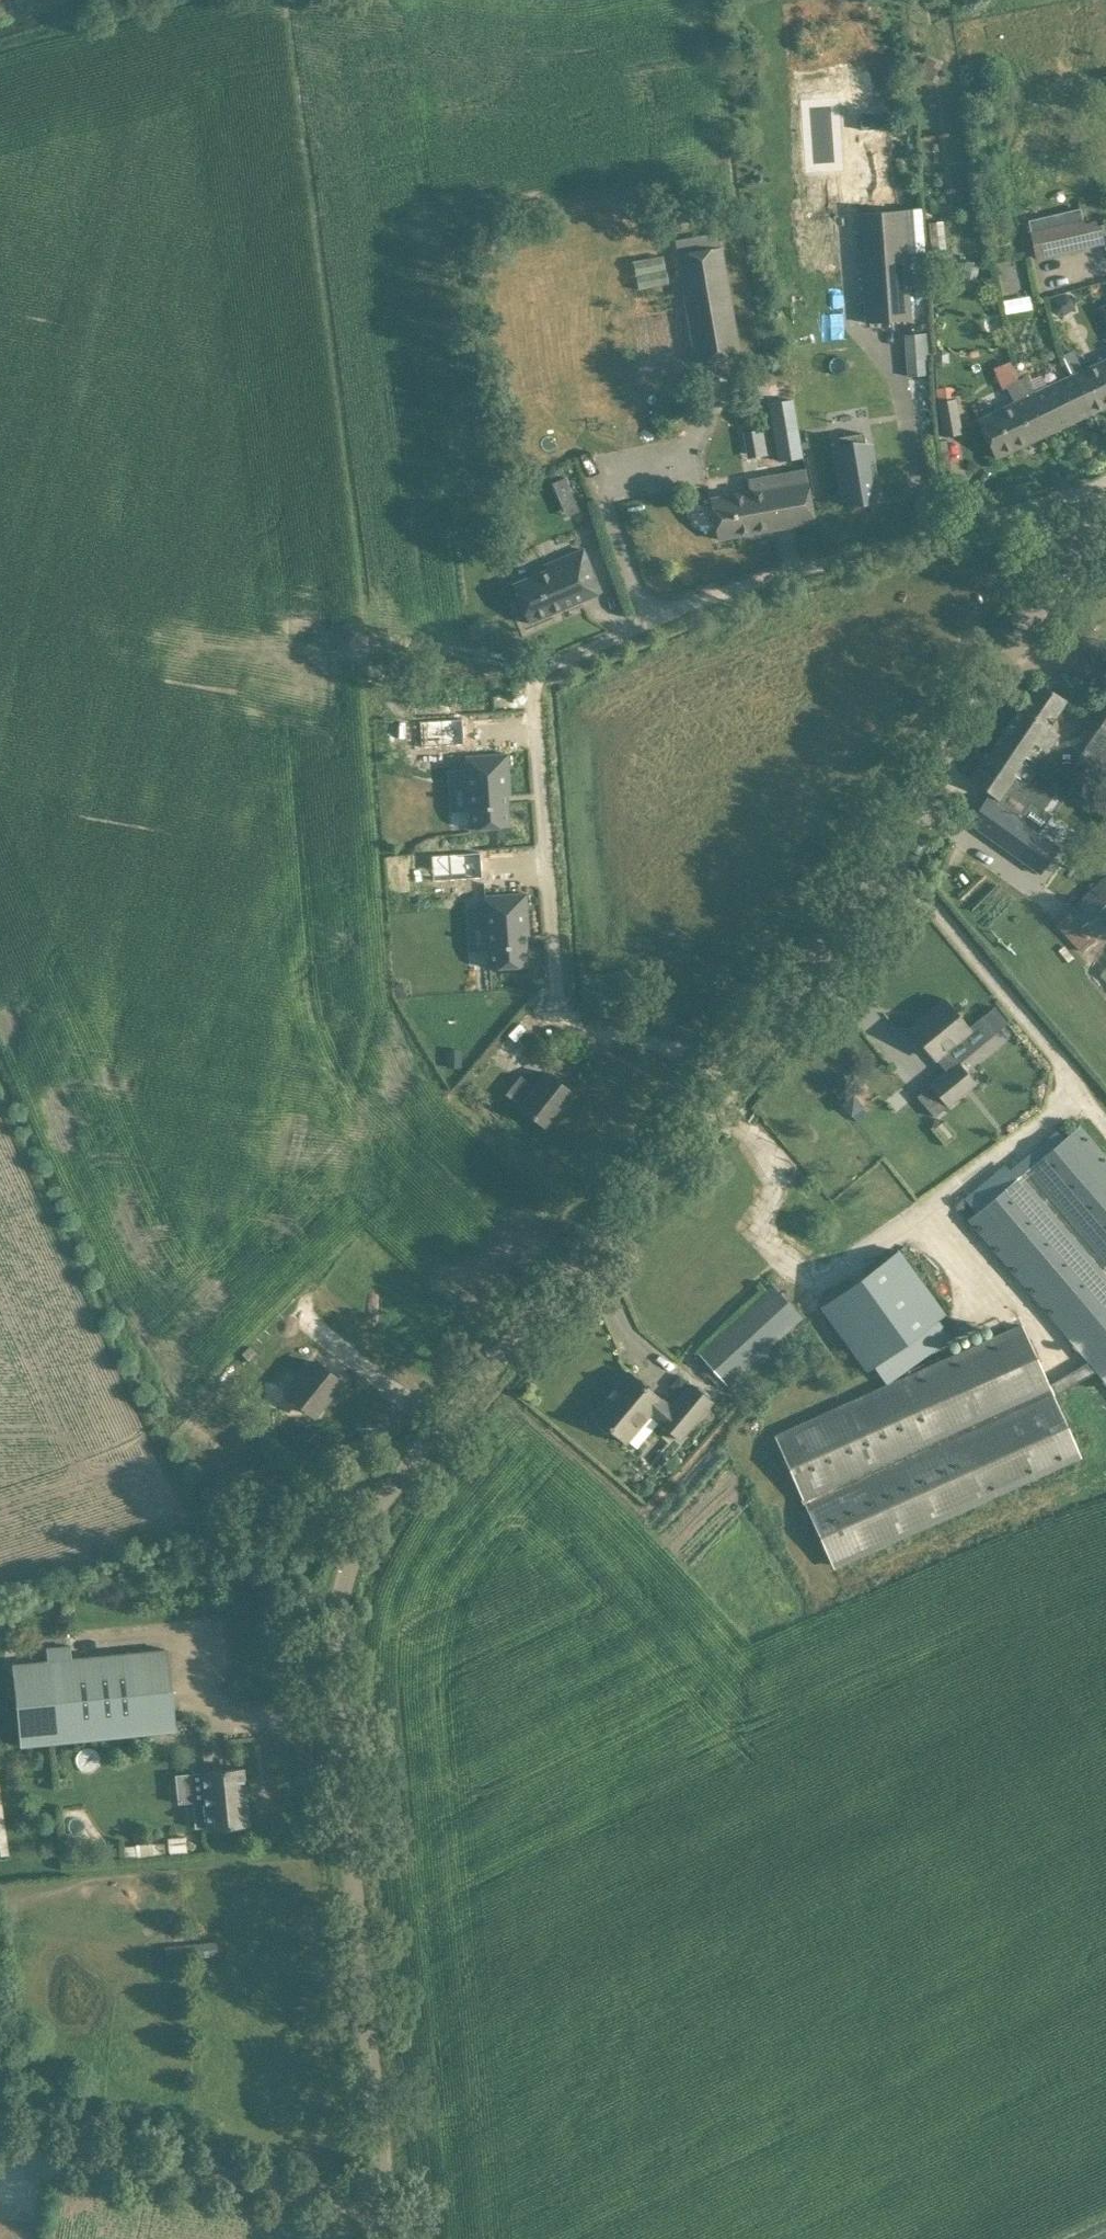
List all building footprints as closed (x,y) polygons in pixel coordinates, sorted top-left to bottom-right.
[(924,63),(919,75),(931,80),(936,68),(924,63)] [(885,111),(859,113),(860,129),(886,127),(885,111)] [(858,213),(866,323),(910,319),(902,210),(858,213)] [(1083,220),(1030,232),(1035,258),(1088,247),(1083,220)] [(675,254),(695,362),(741,354),(722,246),(675,254)] [(631,256),(634,286),(666,282),(663,253),(631,256)] [(965,260),(963,270),(960,288),(974,291),(977,272),(979,263),(965,260)] [(1052,300),(1050,307),(1054,313),(1061,315),(1072,308),(1074,301),(1070,295),(1063,293),(1057,297),(1052,300)] [(1005,310),(1029,306),(1028,296),(1003,300),(1005,310)] [(1098,309),(1105,325),(1105,305),(1098,309)] [(904,374),(926,373),(925,332),(903,332),(904,374)] [(1071,373),(1089,411),(1105,403),(1105,357),(1071,373)] [(1025,398),(1019,378),(1017,379),(1009,361),(993,368),(1002,388),(1007,386),(1014,402),(976,421),(994,456),(1043,433),(1025,398)] [(1026,374),(1019,378),(1025,398),(1043,433),(1089,411),(1071,373),(1045,385),(1040,375),(1029,381),(1026,374)] [(768,402),(779,460),(804,455),(793,397),(768,402)] [(937,401),(942,436),(960,434),(955,398),(937,401)] [(740,431),(744,456),(766,452),(761,427),(740,431)] [(879,498),(870,446),(865,447),(862,432),(835,437),(838,452),(833,453),(842,504),(879,498)] [(808,491),(806,473),(805,469),(746,479),(748,491),(708,498),(712,517),(716,538),(813,521),(808,491)] [(565,477),(553,482),(560,499),(572,494),(565,477)] [(583,549),(561,558),(568,573),(552,580),(548,569),(512,584),(528,623),(601,592),(583,549)] [(1036,680),(987,753),(1030,783),(1046,759),(1061,736),(1050,728),(1068,701),(1054,692),(1036,680)] [(1084,748),(1085,749),(1079,760),(1082,766),(1094,772),(1101,772),(1105,765),(1105,715),(1084,748)] [(463,717),(419,720),(421,747),(465,744),(463,717)] [(507,796),(510,796),(507,753),(466,756),(470,828),(509,826),(507,796)] [(987,753),(969,779),(987,791),(993,795),(996,797),(993,802),(1004,810),(987,834),(1041,873),(1059,848),(1038,833),(1018,819),(1031,801),(1043,810),(1043,809),(1054,793),(1036,780),(1033,784),(1030,782),(1030,783),(987,753)] [(481,850),(429,853),(431,881),(483,877),(481,850)] [(1056,923),(1082,951),(1105,928),(1105,876),(1072,907),(1056,923)] [(525,935),(529,935),(526,893),(484,896),(489,968),(527,965),(525,935)] [(909,1029),(923,1046),(934,1058),(934,1057),(946,1072),(930,1085),(947,1106),(974,1083),(958,1063),(956,1064),(944,1049),(969,1029),(944,1000),(909,1029)] [(1019,1025),(1003,1027),(1002,1011),(981,1013),(985,1056),(1022,1052),(1019,1025)] [(448,1056),(448,1066),(460,1066),(460,1056),(448,1056)] [(506,1094),(520,1105),(519,1106),(545,1126),(572,1092),(546,1072),(534,1087),(520,1076),(506,1094)] [(934,1127),(944,1139),(951,1134),(941,1121),(934,1127)] [(1078,1125),(968,1219),(1089,1361),(1049,1384),(1021,1323),(773,1435),(833,1570),(1082,1457),(1054,1396),(1096,1370),(1105,1381),(1105,1158),(1078,1125)] [(897,1251),(819,1306),(866,1372),(944,1317),(942,1313),(897,1251)] [(335,1269),(307,1305),(329,1322),(340,1308),(368,1330),(385,1309),(335,1269)] [(696,1352),(728,1386),(803,1317),(771,1283),(696,1352)] [(274,1383),(297,1402),(313,1415),(340,1381),(314,1360),(298,1380),(286,1369),(274,1383)] [(625,1442),(627,1440),(636,1448),(658,1421),(679,1439),(711,1401),(691,1384),(671,1407),(628,1371),(592,1415),(598,1419),(595,1422),(607,1432),(610,1429),(625,1442)] [(47,1661),(12,1664),(20,1745),(175,1730),(167,1649),(71,1658),(70,1645),(46,1647),(47,1661)] [(201,1771),(175,1774),(178,1801),(192,1800),(194,1827),(206,1826),(207,1829),(248,1825),(242,1767),(201,1771)] [(185,1835),(168,1837),(169,1852),(186,1851),(185,1835)]
